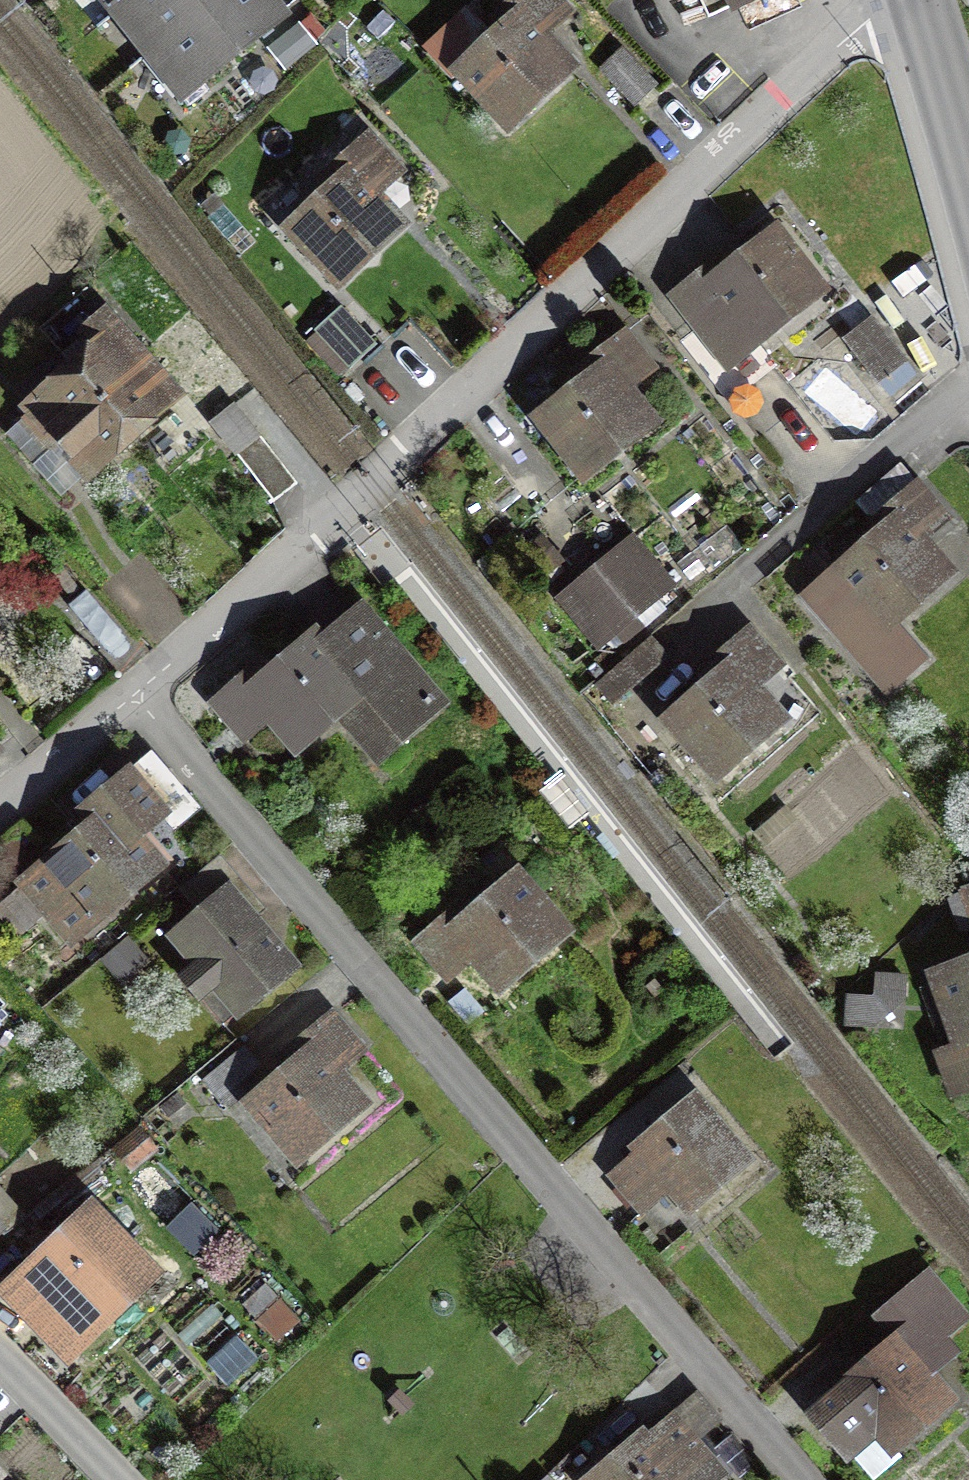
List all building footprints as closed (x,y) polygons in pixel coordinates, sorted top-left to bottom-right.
[(124,5),(157,46),(214,0),(130,0),(124,5)] [(269,0),(214,0),(157,46),(190,87),(280,14),(269,0)] [(449,63),(505,124),(567,67),(541,39),(567,15),(553,0),(517,0),(449,63)] [(621,50),(600,69),(634,106),(655,87),(621,50)] [(371,142),(282,221),(335,280),(397,225),(371,196),(398,172),(371,142)] [(712,264),(670,295),(698,331),(682,344),(722,397),(771,360),(755,339),(819,291),(774,231),(719,272),(712,264)] [(861,304),(847,315),(859,330),(848,338),(878,379),(919,348),(892,313),(877,324),(861,304)] [(73,375),(128,436),(172,396),(105,321),(86,339),(98,353),(73,375)] [(625,334),(533,407),(586,474),(650,424),(622,388),(650,365),(625,334)] [(128,436),(73,375),(26,412),(82,476),(128,436)] [(252,428),(226,449),(269,503),(296,481),(252,428)] [(951,522),(902,464),(857,501),(882,531),(805,595),(882,687),(922,654),(892,619),(948,572),(924,544),(951,522)] [(671,585),(630,535),(556,594),(597,645),(671,585)] [(257,665),(212,704),(244,740),(263,723),(291,754),(337,713),(379,759),(440,705),(362,619),(327,650),(315,637),(268,678),(257,665)] [(780,667),(748,630),(702,668),(710,678),(668,713),(717,772),(781,719),(755,688),(780,667)] [(160,816),(130,777),(85,812),(95,824),(10,890),(31,917),(43,908),(63,934),(153,864),(133,837),(160,816)] [(462,903),(417,940),(440,969),(467,948),(497,985),(564,932),(516,873),(468,911),(462,903)] [(232,891),(167,936),(225,1017),(289,971),(232,891)] [(932,972),(958,1052),(943,1057),(955,1091),(968,1086),(968,960),(932,972)] [(871,997),(849,995),(847,1024),(876,1026),(878,999),(902,1001),(904,977),(872,975),(871,997)] [(330,1021),(244,1094),(296,1155),(356,1104),(331,1075),(357,1053),(330,1021)] [(696,1101),(610,1168),(640,1206),(664,1187),(681,1209),(743,1161),(696,1101)] [(90,1212),(8,1287),(67,1351),(149,1275),(90,1212)] [(898,1335),(812,1410),(869,1475),(954,1401),(919,1361),(967,1320),(926,1273),(880,1313),(898,1335)] [(586,1479),(711,1479),(714,1478),(683,1442),(706,1423),(685,1398),(586,1479)]
